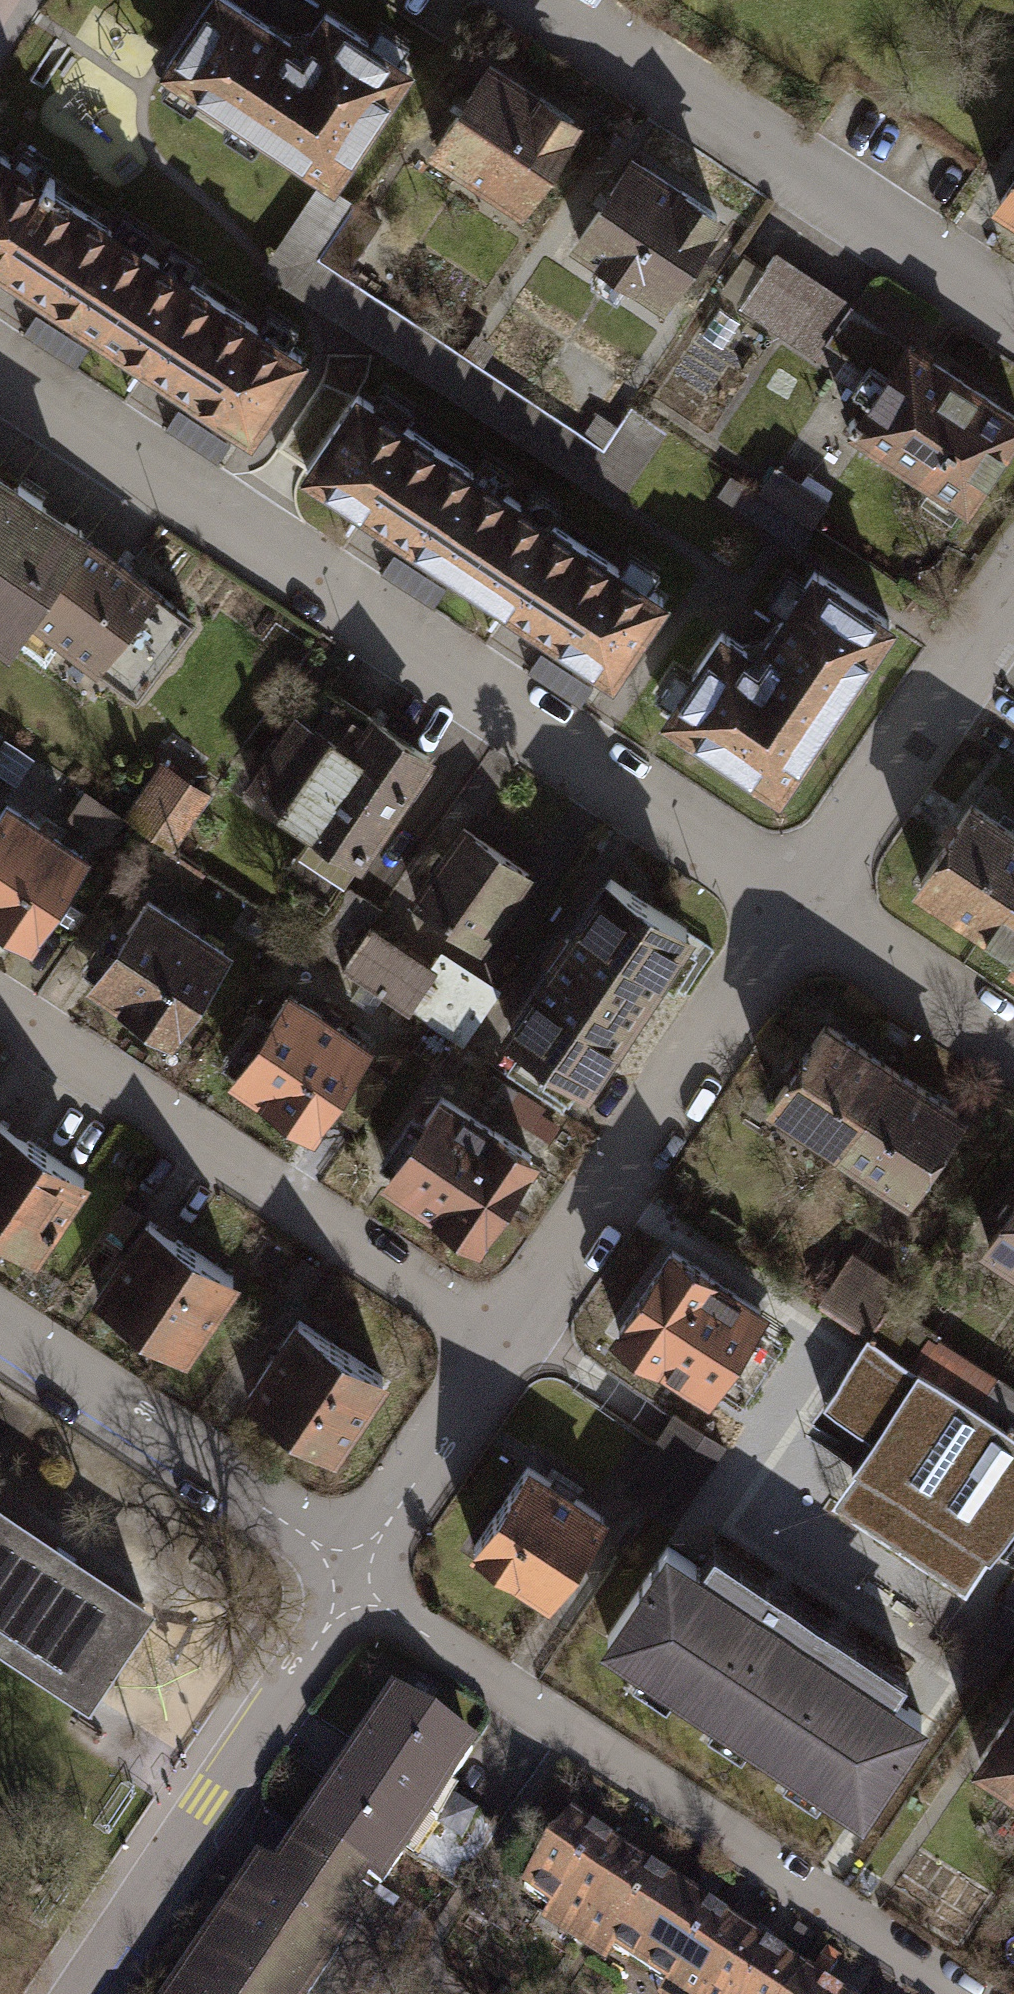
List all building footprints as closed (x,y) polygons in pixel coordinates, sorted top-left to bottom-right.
[(234,106),(286,20),(254,0),(187,0),(152,58),(234,106)] [(315,155),(390,32),(336,0),(322,0),(304,30),(286,20),(234,106),(315,155)] [(492,55),(434,142),(516,196),(573,109),(492,55)] [(625,142),(567,229),(649,282),(707,195),(625,142)] [(0,146),(0,265),(6,269),(61,185),(0,146)] [(1013,215),(1013,183),(999,205),(1013,215)] [(136,234),(61,185),(6,269),(81,318),(136,234)] [(359,224),(342,214),(326,237),(343,248),(359,224)] [(363,299),(252,226),(239,247),(350,319),(363,299)] [(211,282),(136,234),(81,318),(156,366),(211,282)] [(958,497),(1013,418),(1013,406),(783,245),(734,316),(815,373),(836,343),(865,363),(833,410),(958,497)] [(297,338),(211,282),(156,366),(242,422),(297,338)] [(472,370),(363,299),(350,319),(458,391),(472,370)] [(547,419),(472,370),(458,391),(533,440),(547,419)] [(422,427),(343,375),(288,459),(368,511),(422,427)] [(570,434),(598,453),(616,426),(587,407),(570,434)] [(598,453),(622,468),(652,422),(628,407),(616,426),(598,453)] [(570,434),(547,419),(533,440),(608,489),(622,468),(598,453),(570,434)] [(497,476),(422,427),(368,511),(443,560),(497,476)] [(749,487),(800,523),(820,494),(769,458),(749,487)] [(573,524),(497,476),(443,560),(518,608),(573,524)] [(0,478),(0,638),(6,642),(25,613),(82,531),(0,478)] [(659,580),(573,524),(518,608),(604,664),(659,580)] [(198,619),(82,531),(25,613),(132,694),(198,619)] [(747,631),(830,686),(883,607),(801,552),(747,631)] [(830,686),(747,631),(737,646),(710,628),(659,705),(767,778),(830,686)] [(420,748),(322,681),(301,712),(288,703),(238,776),(350,852),(420,748)] [(198,791),(153,762),(125,805),(170,834),(198,791)] [(62,810),(106,836),(117,818),(74,791),(62,810)] [(0,796),(0,918),(18,930),(74,843),(0,796)] [(972,804),(918,884),(984,929),(1013,886),(1013,833),(972,804)] [(522,864),(454,818),(404,891),(471,938),(522,864)] [(503,1016),(582,1069),(684,920),(606,866),(503,1016)] [(354,900),(330,883),(301,925),(326,941),(345,912),(354,900)] [(219,938),(133,884),(79,969),(165,1024),(219,938)] [(984,929),(1013,950),(1013,886),(984,929)] [(345,912),(326,941),(417,1006),(436,1019),(462,1037),(490,996),(443,964),(435,977),(345,912)] [(365,1037),(280,979),(222,1065),(307,1122),(365,1037)] [(436,1019),(417,1006),(405,1023),(424,1036),(436,1019)] [(891,1059),(814,1008),(760,1089),(836,1140),(891,1059)] [(967,1110),(891,1059),(836,1140),(913,1191),(967,1110)] [(538,1146),(438,1079),(376,1171),(477,1238),(538,1146)] [(0,1121),(0,1229),(25,1245),(75,1169),(0,1121)] [(977,1231),(1013,1256),(1013,1176),(977,1231)] [(129,1203),(113,1192),(88,1229),(105,1240),(129,1203)] [(229,1268),(133,1205),(79,1288),(174,1351),(229,1268)] [(761,1310),(672,1251),(619,1331),(708,1390),(761,1310)] [(820,1304),(868,1335),(889,1303),(900,1287),(852,1255),(820,1304)] [(889,1303),(868,1335),(977,1408),(990,1387),(929,1345),(936,1336),(889,1303)] [(378,1370),(285,1309),(235,1386),(327,1446),(378,1370)] [(823,1400),(873,1434),(852,1465),(854,1467),(988,1556),(990,1558),(1013,1521),(1013,1433),(977,1408),(868,1335),(823,1400)] [(977,1408),(1013,1433),(1013,1403),(990,1387),(977,1408)] [(674,1412),(622,1489),(671,1522),(723,1445),(674,1412)] [(603,1517),(527,1467),(473,1547),(550,1598),(603,1517)] [(988,1556),(854,1467),(832,1501),(965,1590),(988,1556)] [(144,1603),(0,1508),(0,1633),(87,1691),(144,1603)] [(714,1543),(698,1567),(891,1696),(907,1672),(714,1543)] [(668,1548),(608,1636),(862,1805),(921,1716),(891,1696),(698,1567),(668,1548)] [(1007,1608),(962,1673),(982,1686),(1013,1639),(1013,1613),(1007,1608)] [(380,1887),(472,1750),(395,1698),(304,1836),(313,1842),(339,1858),(380,1887)] [(980,1758),(1013,1782),(1013,1709),(980,1758)] [(632,1856),(572,1817),(524,1890),(584,1929),(632,1856)] [(339,1858),(313,1842),(286,1882),(259,1868),(175,1993),(307,1993),(338,1948),(298,1920),(339,1858)] [(749,1933),(632,1856),(584,1929),(684,1993),(708,1993),(749,1933)] [(749,1933),(708,1993),(791,1993),(806,1972),(749,1933)] [(806,1972),(791,1993),(839,1993),(806,1972)]
